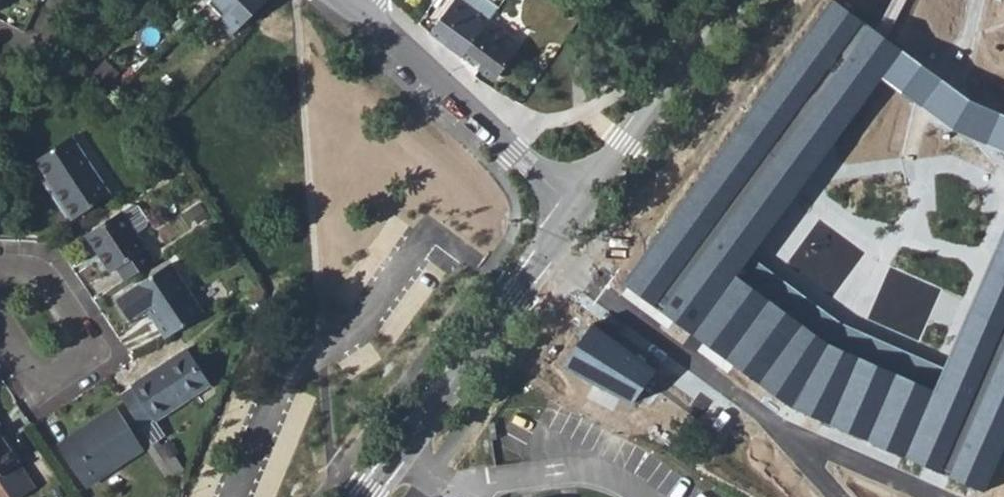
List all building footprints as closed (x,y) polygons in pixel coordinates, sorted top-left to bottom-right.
[(268,0),(212,0),(209,3),(221,17),(216,22),(230,36),(268,0)] [(466,52),(490,20),(462,0),(455,0),(431,33),(442,42),(446,37),(466,52)] [(490,20),(500,6),(491,0),(462,0),(490,20)] [(970,102),(885,40),(876,33),(831,0),(829,0),(623,281),(789,405),(983,489),(1003,442),(1003,232),(944,367),(842,321),(754,257),(881,78),(953,130),(1003,153),(1003,117),(970,102)] [(876,33),(885,40),(907,0),(893,0),(876,33)] [(522,43),(490,20),(466,52),(462,57),(475,67),(479,62),(497,75),(522,43)] [(71,138),(37,162),(47,178),(44,181),(70,222),(110,196),(71,138)] [(132,206),(121,213),(135,233),(145,227),(146,222),(137,207),(132,206)] [(117,269),(125,282),(155,262),(135,233),(121,213),(86,236),(111,273),(117,269)] [(170,264),(134,289),(117,300),(130,320),(147,309),(166,339),(203,314),(170,264)] [(655,369),(591,324),(562,365),(633,402),(655,369)] [(132,389),(120,397),(141,428),(154,420),(155,423),(211,385),(187,349),(131,387),(132,389)] [(58,445),(87,487),(144,450),(116,407),(58,445)] [(17,464),(0,437),(0,475),(17,464)] [(0,483),(0,496),(9,496),(0,483)]
